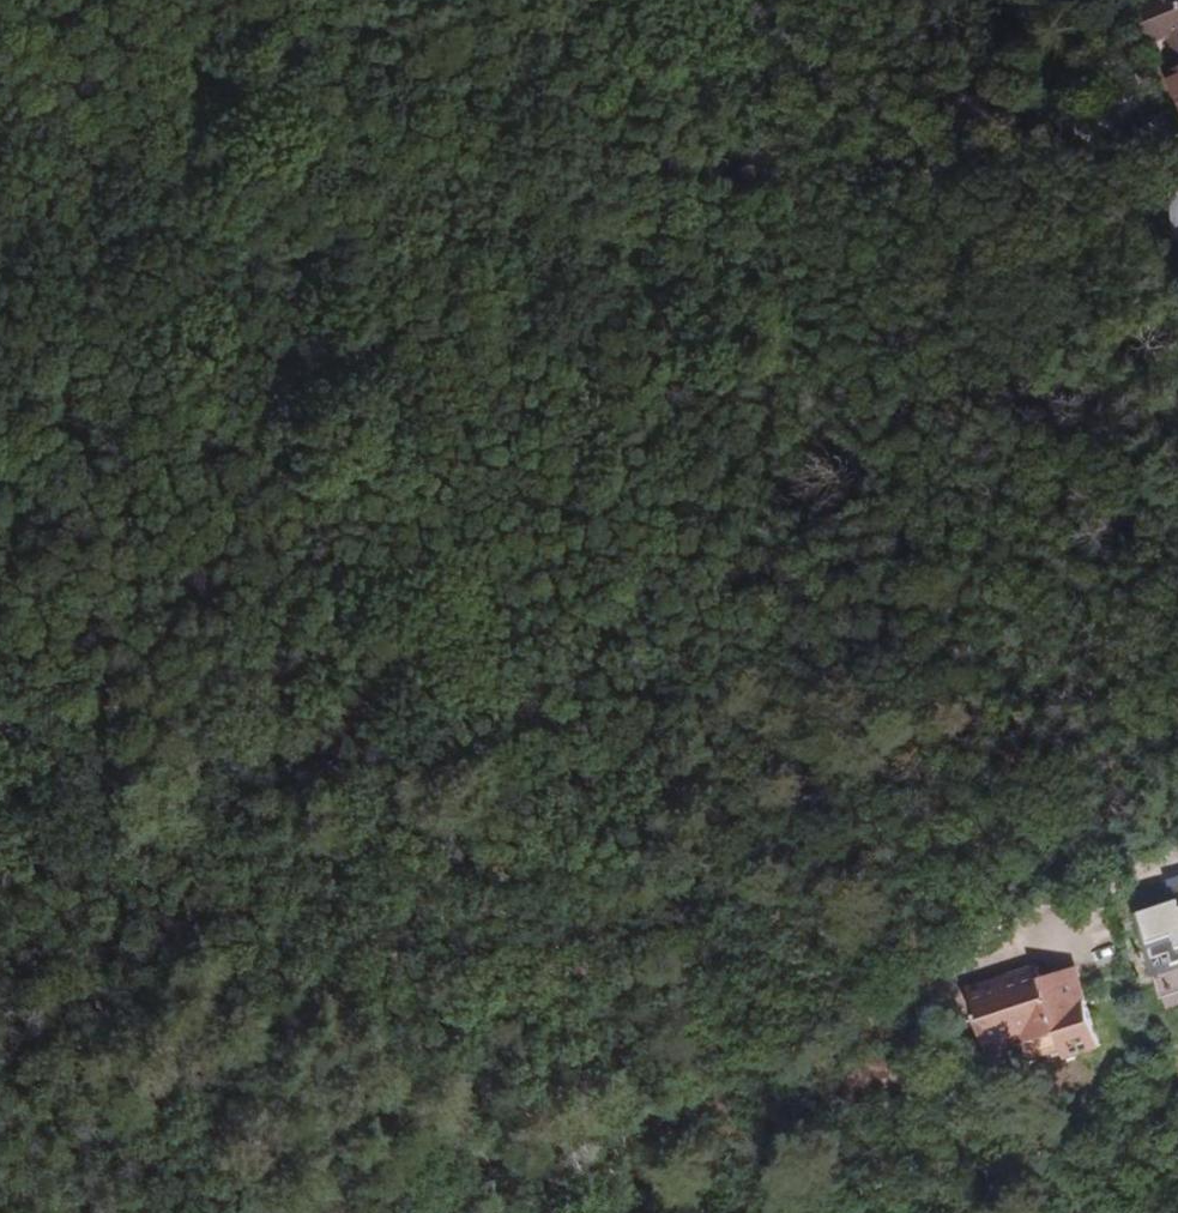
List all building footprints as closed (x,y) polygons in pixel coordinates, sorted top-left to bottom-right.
[(1139,5),(1154,42),(1170,36),(1177,56),(1177,0),(1152,0),(1139,5)] [(1166,75),(1176,99),(1177,98),(1177,70),(1166,75)] [(1177,150),(1177,128),(1177,125),(1163,132),(1156,117),(1106,138),(1110,148),(1096,155),(1105,179),(1177,150)] [(1137,914),(1159,986),(1177,981),(1177,901),(1137,914)] [(1038,966),(1002,978),(1005,990),(1042,978),(1038,966)] [(1005,990),(1002,978),(971,988),(988,1046),(1022,1035),(1026,1045),(1059,1033),(1067,1061),(1105,1046),(1089,998),(1081,967),(1042,978),(1005,990)]
